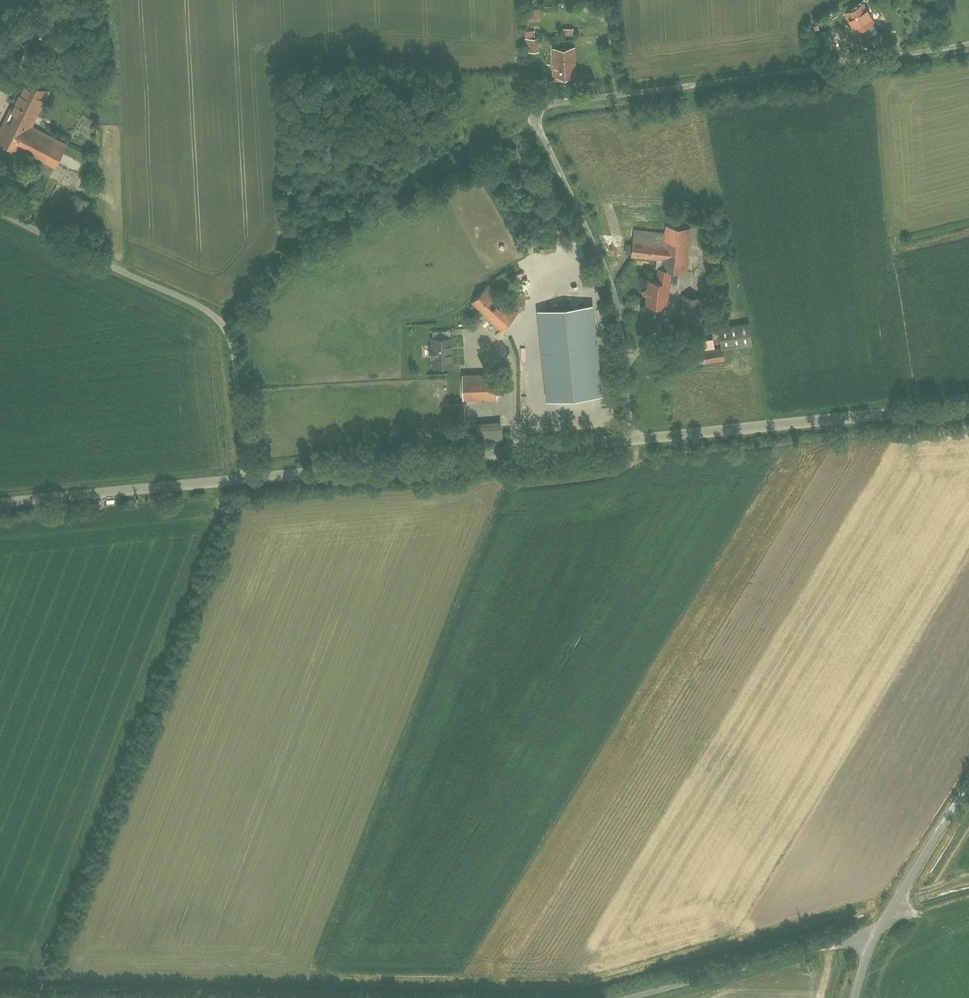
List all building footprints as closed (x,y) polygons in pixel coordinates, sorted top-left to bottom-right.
[(840,7),(853,32),(863,28),(868,38),(877,34),(864,7),(867,5),(865,0),(864,0),(852,6),(850,2),(840,7)] [(538,7),(523,7),(523,19),(538,19),(538,7)] [(561,27),(561,34),(572,33),(571,26),(561,27)] [(537,36),(531,36),(531,29),(524,29),(524,49),(537,50),(537,36)] [(816,32),(819,44),(830,40),(827,29),(816,32)] [(574,47),(552,48),(554,80),(561,80),(561,76),(575,75),(574,47)] [(24,78),(0,125),(0,142),(16,151),(18,146),(30,124),(43,97),(41,96),(45,88),(24,78)] [(18,146),(55,165),(66,143),(30,124),(18,146)] [(76,193),(69,211),(81,215),(88,198),(76,193)] [(633,229),(630,256),(658,259),(657,268),(670,269),(686,271),(690,228),(664,225),(664,232),(633,229)] [(646,279),(644,304),(666,306),(670,269),(657,268),(655,280),(646,279)] [(489,284),(471,302),(499,330),(517,312),(489,284)] [(591,304),(535,309),(544,400),(600,394),(591,304)] [(749,321),(716,326),(719,347),(677,353),(679,366),(723,359),(721,348),(752,343),(749,321)] [(431,357),(431,367),(452,367),(451,336),(430,336),(430,345),(429,345),(429,357),(431,357)] [(495,372),(460,374),(461,398),(496,397),(495,372)] [(461,403),(447,403),(447,415),(461,415),(461,403)] [(500,422),(475,423),(476,440),(501,439),(500,422)]
